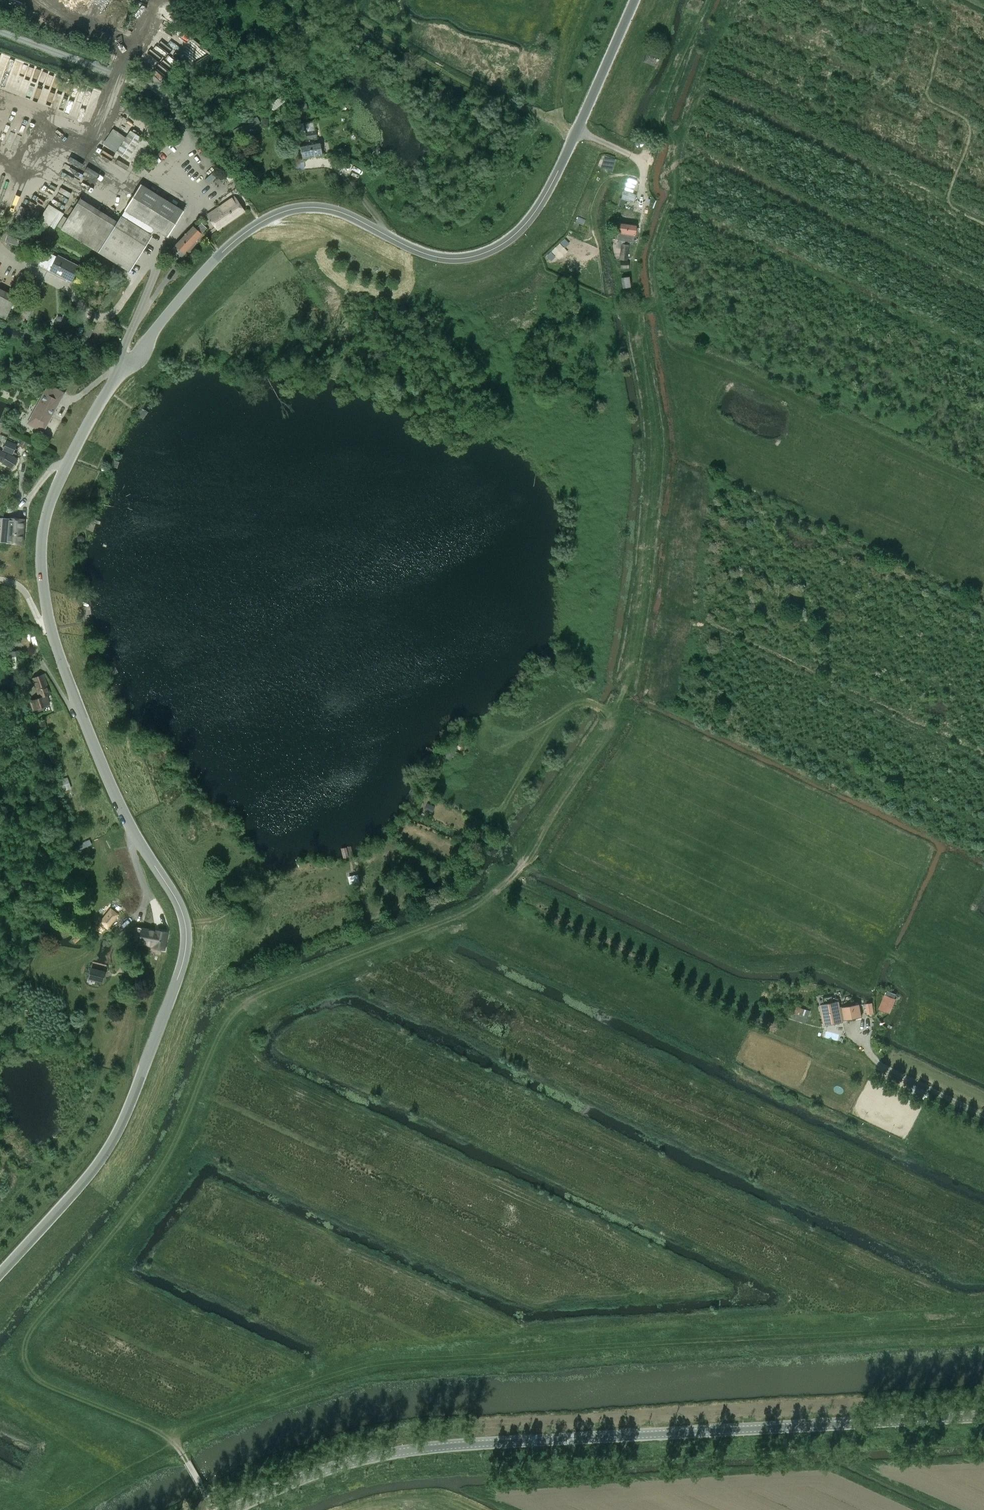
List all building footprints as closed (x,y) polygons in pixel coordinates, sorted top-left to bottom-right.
[(698,0),(691,0),(687,10),(700,15),(705,3),(698,0)] [(162,69),(169,73),(179,59),(172,55),(162,69)] [(660,60),(648,55),(643,65),(656,70),(660,60)] [(10,62),(6,74),(27,81),(31,69),(10,62)] [(274,102),(270,105),(272,108),(277,105),(278,107),(287,101),(282,95),(273,101),(274,102)] [(0,177),(0,182),(18,188),(39,123),(19,117),(0,177)] [(257,117),(233,130),(237,137),(242,134),(242,135),(250,131),(249,129),(254,126),(260,122),(257,117)] [(149,136),(157,129),(149,121),(142,128),(149,136)] [(113,129),(103,144),(136,167),(152,145),(130,130),(126,137),(113,129)] [(307,140),(317,138),(316,131),(306,133),(307,140)] [(320,142),(301,145),(304,160),(323,157),(320,142)] [(228,170),(224,174),(230,182),(234,179),(228,170)] [(185,211),(146,186),(141,183),(125,208),(168,237),(185,211)] [(61,188),(59,192),(69,199),(72,194),(61,188)] [(626,206),(628,199),(636,201),(638,193),(624,189),(620,205),(626,206)] [(218,230),(245,211),(235,196),(208,215),(218,230)] [(99,252),(118,222),(81,198),(61,228),(99,252)] [(16,216),(23,219),(28,209),(21,205),(16,216)] [(64,214),(49,205),(36,225),(51,235),(64,214)] [(129,269),(151,234),(123,217),(101,252),(129,269)] [(617,239),(621,240),(625,241),(633,242),(634,235),(636,236),(638,228),(636,228),(636,225),(620,222),(617,238),(617,239)] [(193,226),(176,245),(185,254),(202,234),(207,228),(202,223),(196,229),(193,226)] [(71,281),(79,266),(59,256),(58,258),(55,256),(52,260),(56,262),(51,271),(71,281)] [(625,286),(634,286),(633,275),(624,276),(625,286)] [(0,288),(0,316),(5,319),(16,296),(0,288)] [(70,324),(62,328),(65,336),(73,332),(70,324)] [(50,384),(45,393),(28,423),(44,432),(65,393),(50,384)] [(18,445),(26,448),(30,440),(23,437),(21,443),(19,442),(18,445)] [(13,454),(17,444),(8,440),(4,450),(13,454)] [(18,460),(0,449),(0,461),(13,468),(18,460)] [(25,519),(0,517),(0,542),(23,544),(25,519)] [(12,672),(24,670),(20,650),(8,653),(12,672)] [(47,695),(51,694),(45,674),(33,678),(40,698),(31,701),(35,709),(51,704),(47,695)] [(59,780),(62,791),(71,788),(67,777),(59,780)] [(79,845),(81,849),(92,844),(90,840),(79,845)] [(360,874),(350,875),(351,886),(361,885),(360,874)] [(119,915),(111,908),(100,922),(108,928),(119,915)] [(164,950),(168,932),(156,930),(136,927),(133,942),(153,946),(152,947),(164,950)] [(127,956),(125,968),(135,970),(137,957),(127,956)] [(106,971),(91,967),(88,979),(103,982),(106,971)] [(879,1009),(890,1014),(896,999),(885,994),(879,1009)] [(824,1005),(822,1005),(826,1025),(843,1021),(842,1019),(861,1017),(859,1005),(840,1007),(838,998),(834,999),(833,996),(823,998),(824,1005)] [(869,1014),(876,1013),(874,1002),(867,1003),(869,1014)] [(797,1006),(794,1016),(805,1020),(806,1017),(808,1017),(810,1011),(797,1006)]
